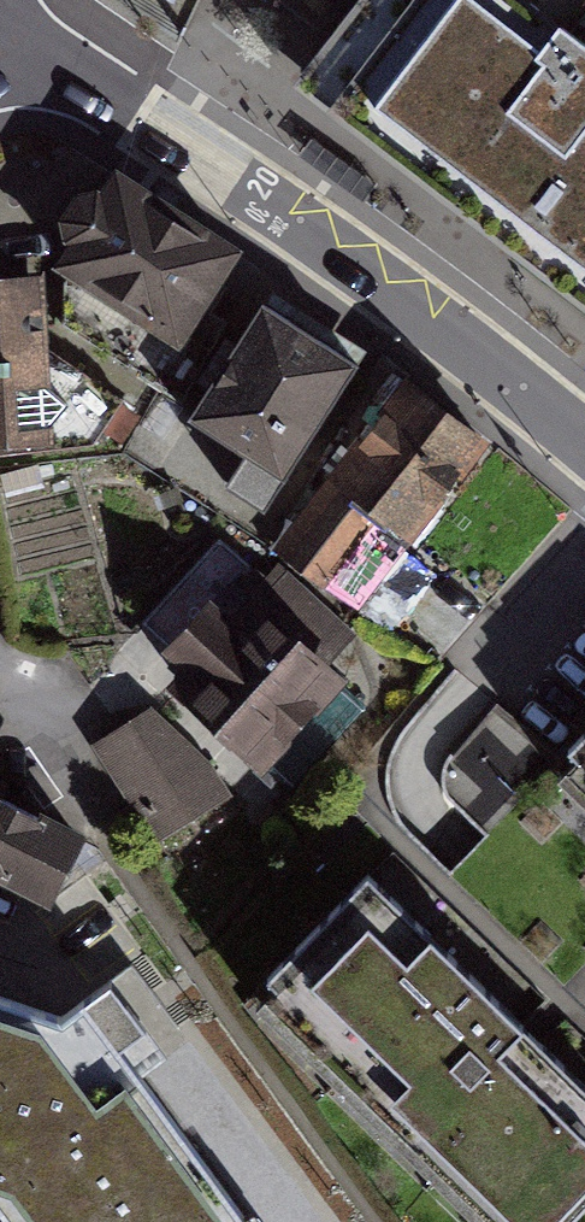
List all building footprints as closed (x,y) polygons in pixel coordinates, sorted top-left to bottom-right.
[(296,70),(455,205),(529,267),(584,315),(584,0),(354,0),(296,70)] [(238,255),(112,175),(53,267),(179,347),(238,255)] [(41,263),(0,267),(0,453),(103,446),(143,402),(55,332),(41,263)] [(262,291),(189,410),(288,470),(360,351),(262,291)] [(487,441),(403,374),(273,539),(358,605),(487,441)] [(344,676),(246,577),(160,661),(258,760),(344,676)] [(92,738),(156,843),(228,800),(164,694),(92,738)] [(546,762),(584,806),(584,723),(546,762)] [(47,901),(77,842),(0,804),(0,878),(47,901)] [(360,871),(238,990),(465,1221),(584,1221),(584,1100),(360,871)] [(0,995),(0,1192),(18,1221),(250,1221),(141,1080),(167,1058),(107,985),(62,1017),(0,995)]
